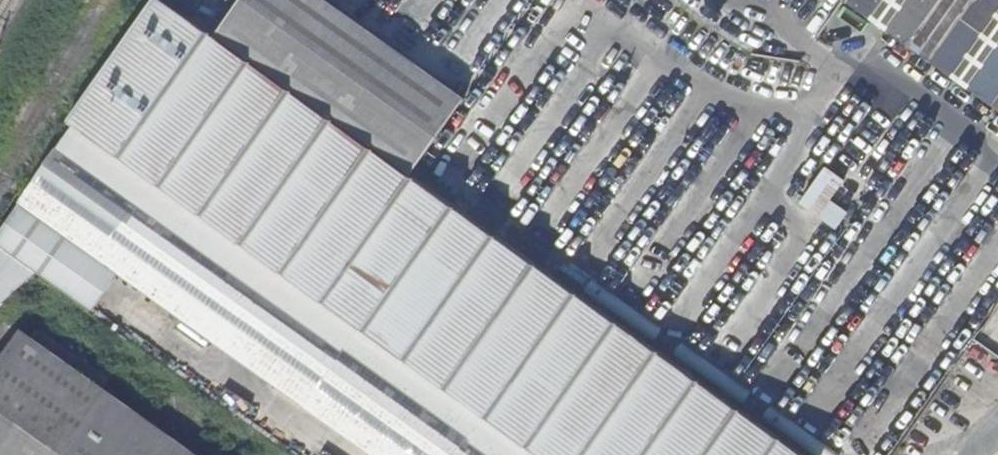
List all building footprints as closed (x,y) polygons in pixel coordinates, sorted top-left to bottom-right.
[(165,0),(155,0),(68,124),(78,130),(24,206),(318,414),(380,454),(807,454),(419,179),(221,39),(165,0)] [(221,39),(419,179),(468,111),(310,0),(249,0),(221,39)] [(847,1),(997,109),(997,0),(847,0),(847,1)] [(828,166),(801,203),(837,229),(848,212),(830,199),(844,177),(828,166)] [(23,330),(0,361),(0,454),(202,454),(23,330)] [(339,454),(380,454),(318,414),(305,419),(310,434),(339,454)]
